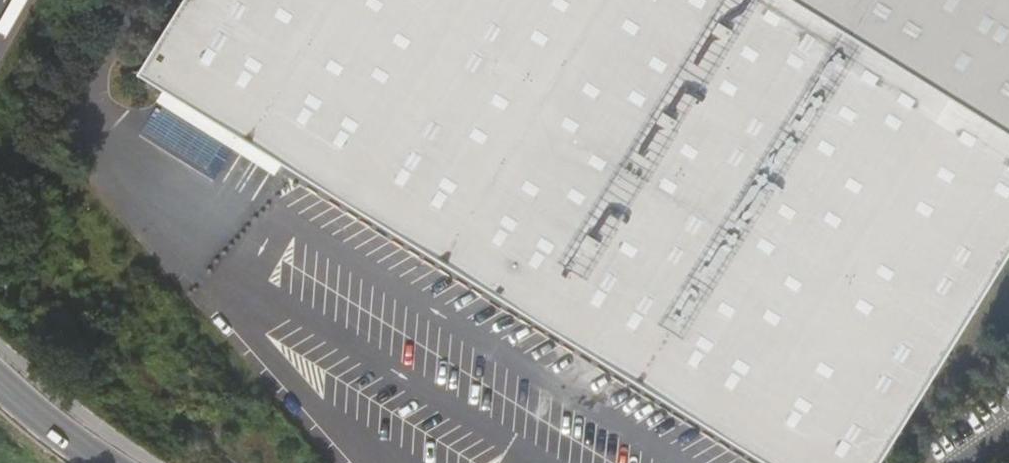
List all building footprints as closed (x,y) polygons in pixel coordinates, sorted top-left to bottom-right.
[(144,75),(160,85),(168,72),(239,117),(401,218),(502,282),(495,293),(513,305),(520,292),(622,356),(740,430),(793,462),(881,462),(921,398),(1008,258),(1008,256),(1008,0),(191,0),(144,75)] [(286,163),(495,293),(502,282),(401,218),(239,117),(168,72),(160,85),(286,163)] [(740,430),(622,356),(520,292),(513,305),(765,462),(793,462),(740,430)]
